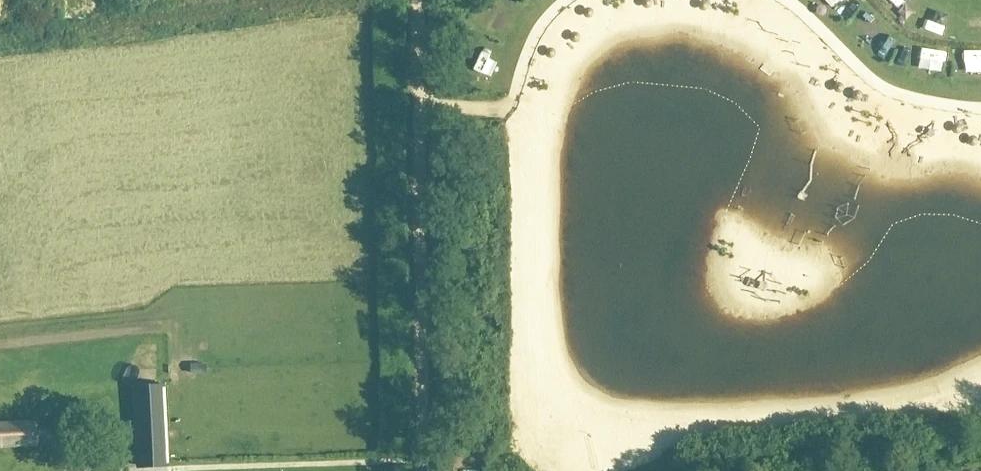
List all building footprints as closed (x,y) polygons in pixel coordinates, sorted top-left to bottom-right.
[(903,7),(889,13),(896,30),(910,24),(903,7)] [(923,70),(947,72),(947,59),(924,57),(923,70)] [(167,466),(163,384),(134,386),(139,468),(167,466)] [(0,423),(0,447),(37,445),(36,421),(0,423)]
